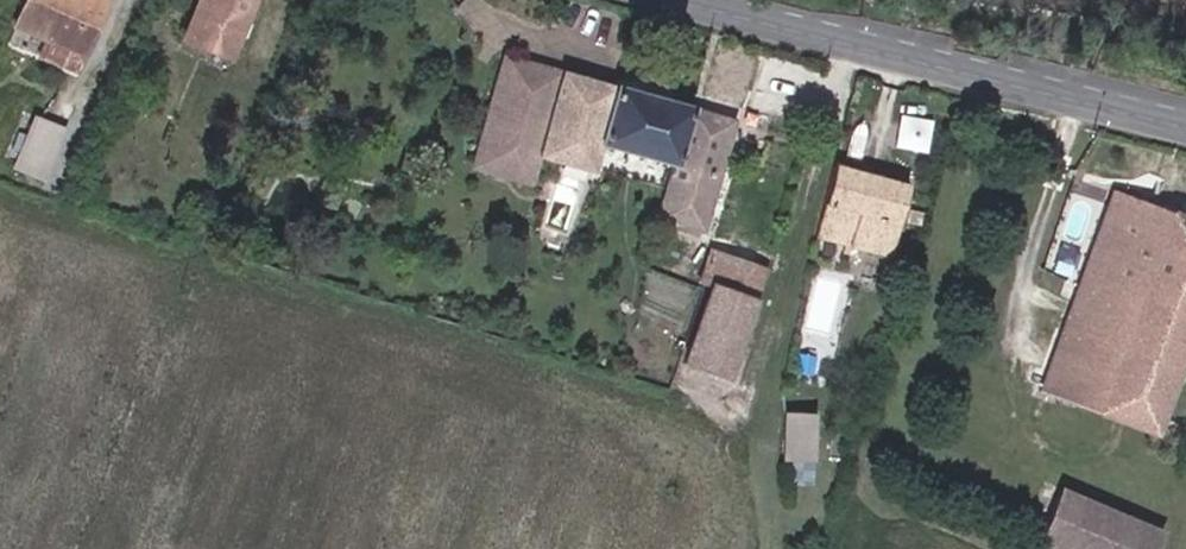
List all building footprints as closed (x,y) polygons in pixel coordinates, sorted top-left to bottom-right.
[(23,10),(39,16),(34,30),(89,52),(110,0),(27,0),(23,10)] [(234,49),(252,0),(198,0),(185,32),(234,49)] [(672,167),(690,106),(505,53),(473,164),(532,180),(539,155),(591,169),(598,146),(672,167)] [(672,167),(658,217),(706,230),(736,120),(690,106),(672,167)] [(26,110),(10,165),(52,177),(67,121),(26,110)] [(901,112),(897,142),(928,146),(932,116),(901,112)] [(889,251),(907,186),(838,166),(828,203),(863,213),(855,242),(889,251)] [(1185,352),(1185,215),(1116,190),(1041,386),(1156,430),(1185,352)] [(710,364),(733,373),(771,267),(713,244),(702,278),(712,282),(682,357),(708,369),(710,364)] [(880,312),(885,299),(873,294),(868,308),(880,312)] [(760,385),(733,373),(710,364),(708,369),(699,392),(749,413),(760,385)] [(816,457),(813,411),(787,413),(791,459),(816,457)] [(1165,529),(1061,489),(1041,542),(1059,548),(1157,548),(1165,529)]
